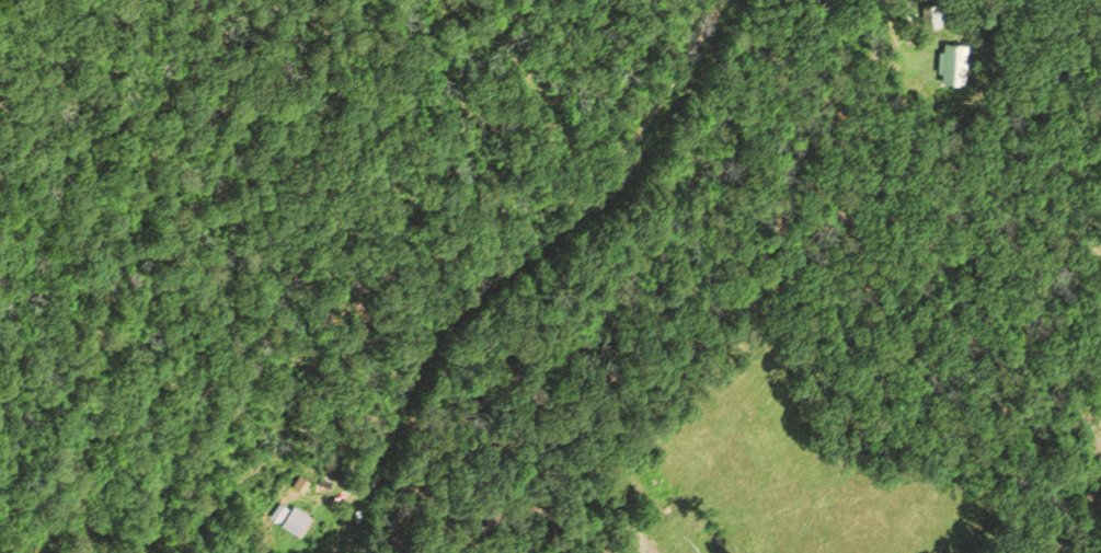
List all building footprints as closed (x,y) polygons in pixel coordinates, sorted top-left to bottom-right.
[(928,25),(926,0),(938,0),(940,24),(928,25)] [(943,41),(965,42),(963,82),(941,81),(943,41)] [(293,507),(308,516),(298,533),(283,526),(293,507)]
